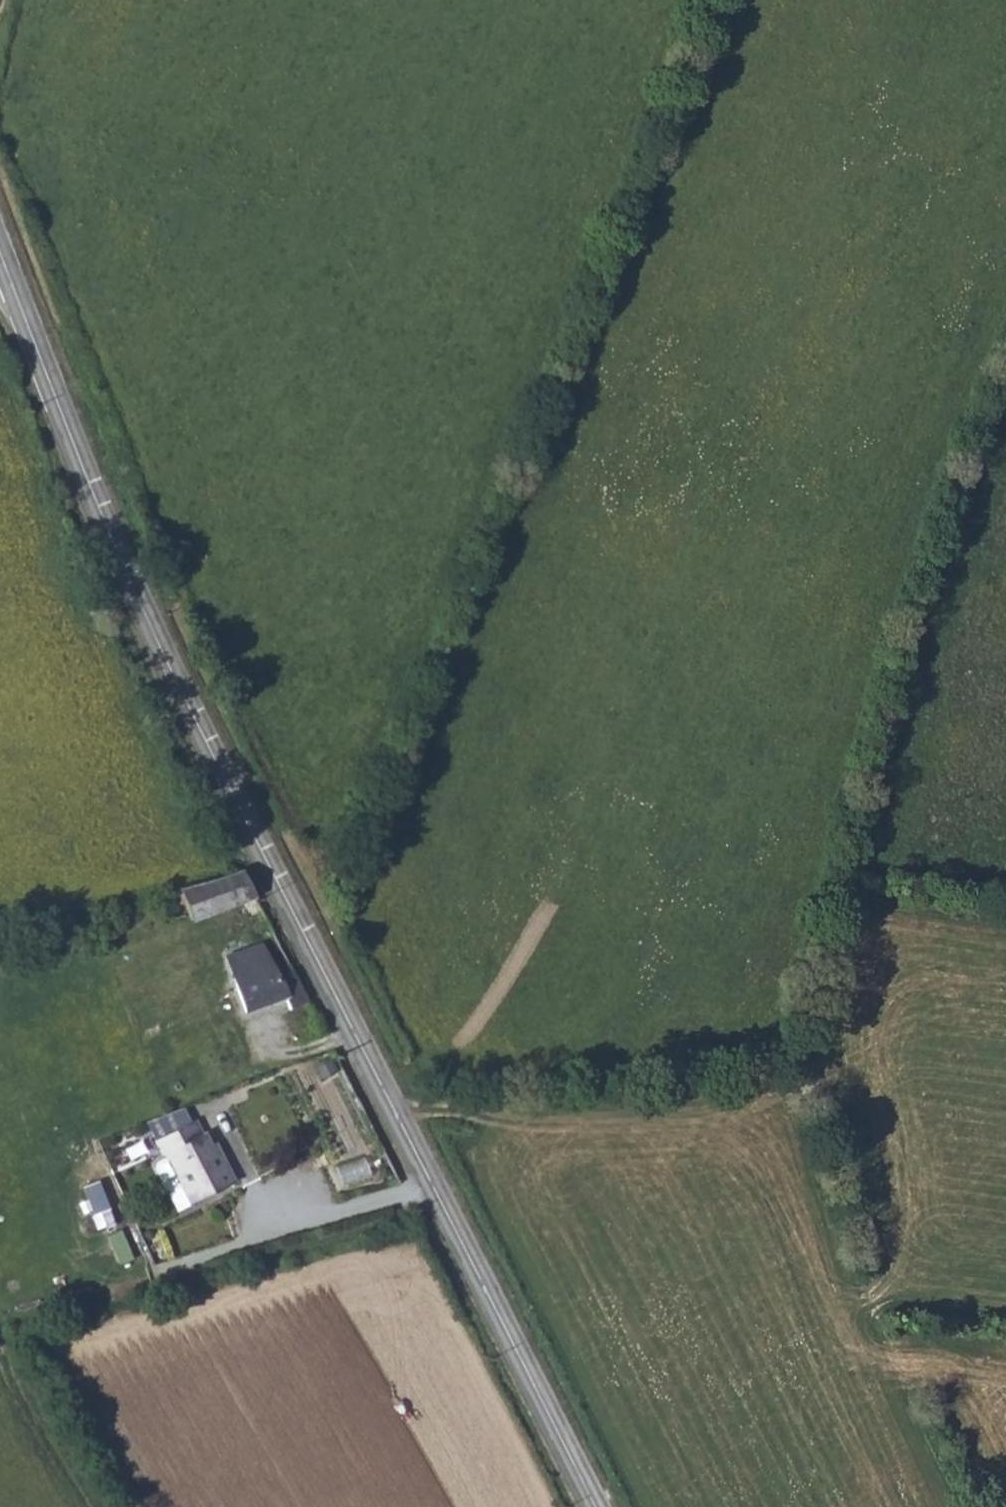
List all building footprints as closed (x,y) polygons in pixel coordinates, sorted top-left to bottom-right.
[(238,883),(220,852),(152,888),(153,890),(159,904),(171,896),(181,914),(238,883)] [(295,988),(277,957),(259,967),(248,941),(243,932),(207,950),(235,1007),(271,989),(277,998),(295,988)] [(264,932),(248,941),(259,967),(277,957),(264,932)] [(155,1161),(153,1168),(163,1186),(169,1188),(178,1183),(188,1202),(231,1180),(216,1150),(211,1152),(200,1131),(198,1132),(191,1119),(152,1139),(160,1153),(162,1152),(164,1157),(155,1161)] [(366,1157),(339,1164),(343,1180),(371,1173),(366,1157)] [(89,1187),(94,1210),(108,1207),(103,1184),(89,1187)]
